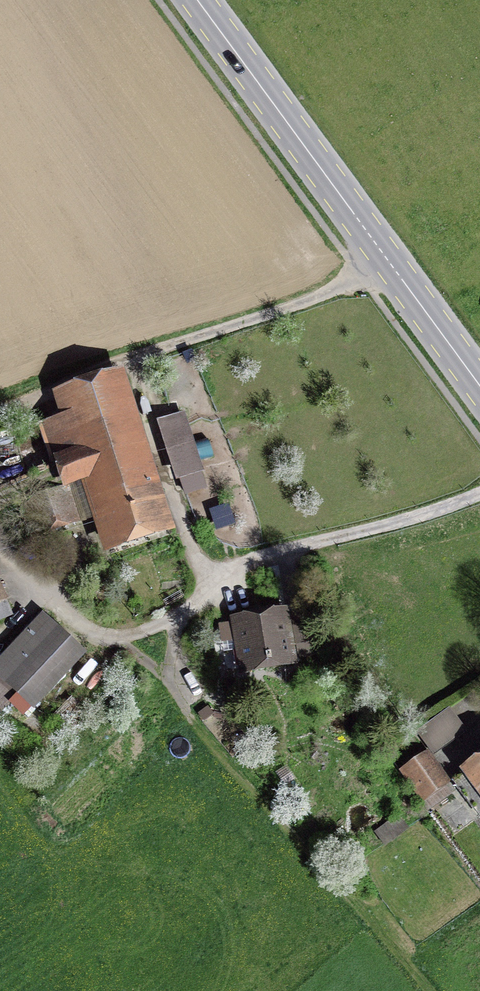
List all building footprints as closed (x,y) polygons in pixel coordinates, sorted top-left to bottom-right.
[(113,381),(67,396),(74,418),(44,428),(53,458),(59,461),(66,483),(34,497),(26,509),(33,532),(79,517),(68,482),(92,474),(100,498),(94,500),(96,505),(102,503),(115,544),(160,529),(113,381)] [(160,422),(183,496),(210,488),(187,413),(160,422)] [(202,526),(219,521),(209,491),(192,496),(202,526)] [(306,612),(291,614),(296,644),(311,641),(306,612)] [(281,616),(221,626),(223,641),(241,638),(245,666),(289,659),(281,616)] [(33,706),(79,656),(40,620),(0,663),(0,711),(1,712),(19,693),(33,706)] [(452,706),(419,730),(434,752),(467,728),(452,706)] [(425,794),(419,798),(427,809),(449,793),(420,752),(403,764),(425,794)] [(456,784),(479,815),(479,766),(456,784)]
